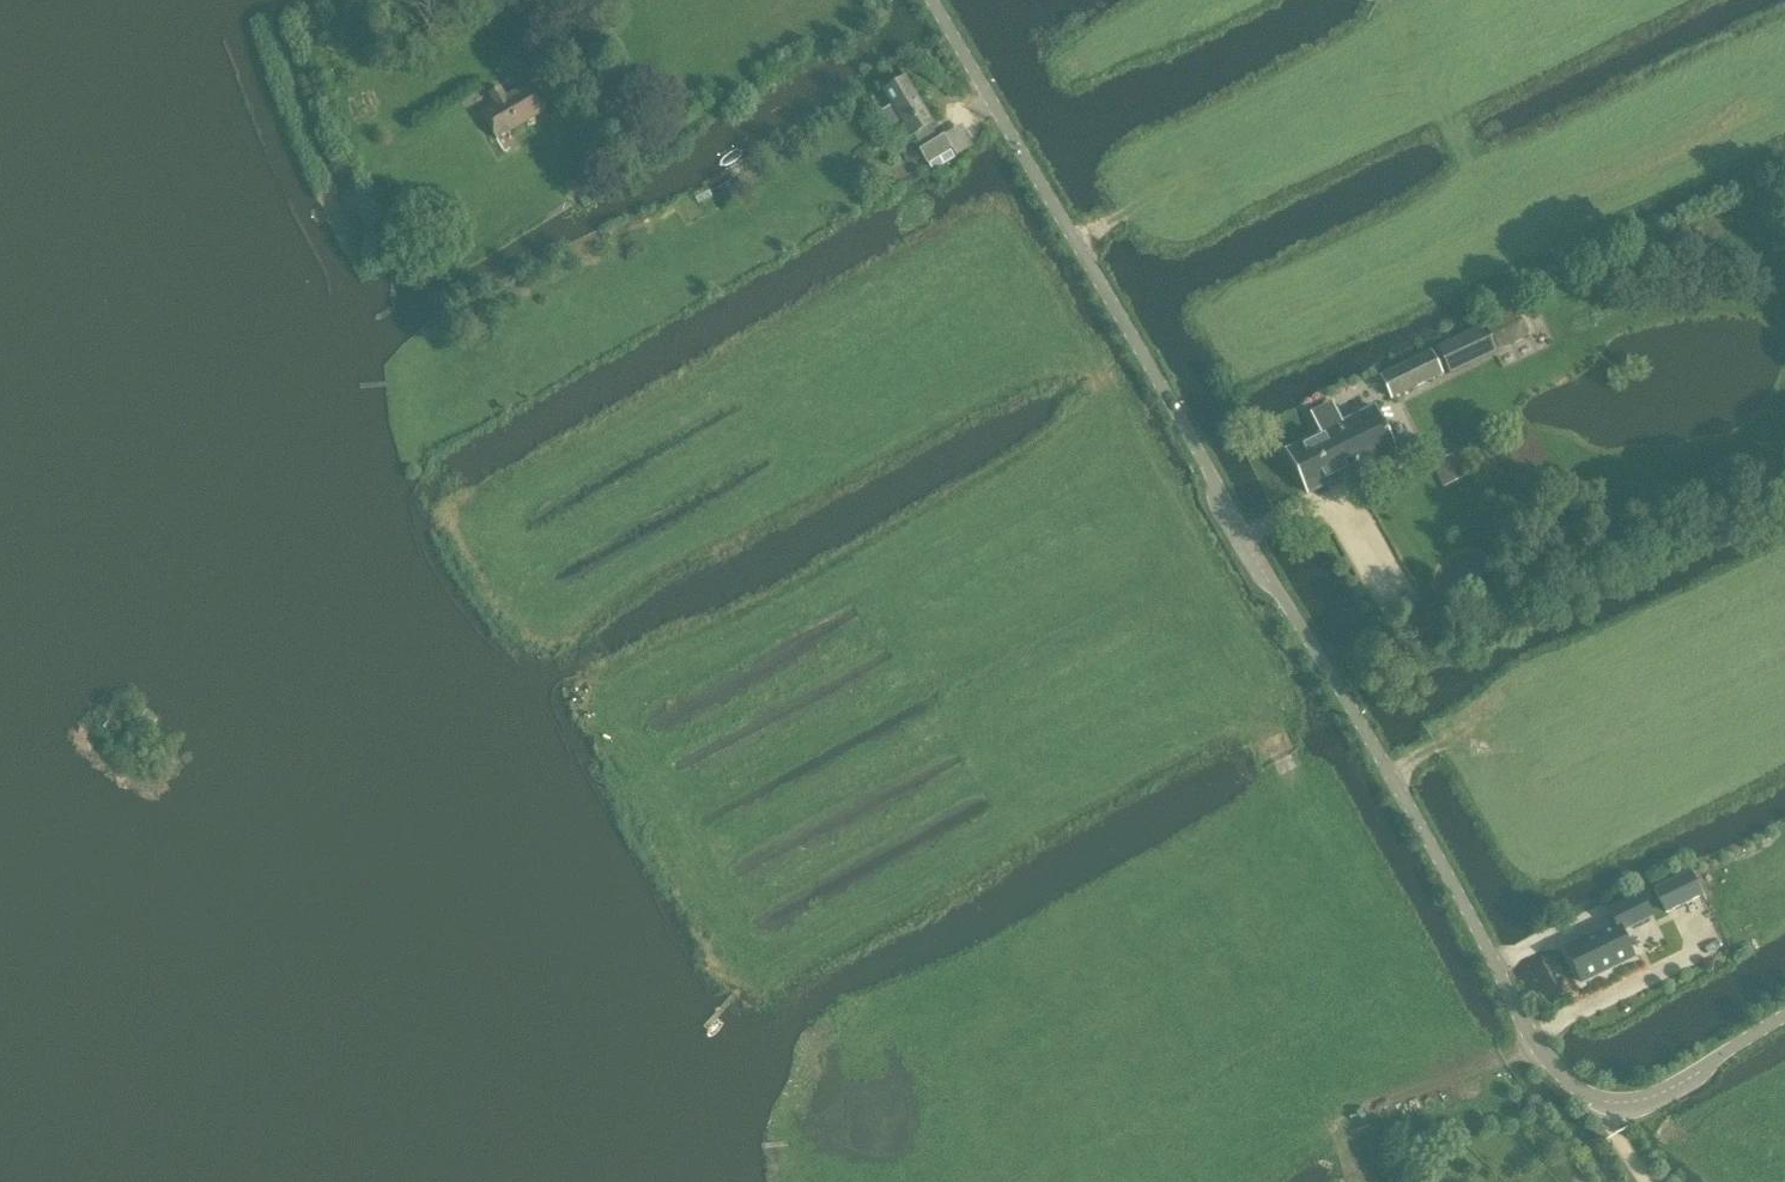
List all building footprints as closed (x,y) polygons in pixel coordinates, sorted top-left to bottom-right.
[(892,107),(878,115),(891,137),(905,128),(911,138),(928,166),(953,151),(944,137),(935,142),(927,128),(932,125),(906,81),(884,93),(892,107)] [(547,110),(531,83),(506,98),(500,88),(489,94),(495,104),(480,113),(496,140),(547,110)] [(722,204),(742,193),(735,180),(715,191),(722,204)] [(1450,375),(1528,337),(1513,307),(1482,322),(1484,326),(1437,349),(1450,375)] [(1379,377),(1391,401),(1441,377),(1438,370),(1430,353),(1379,377)] [(1339,426),(1329,404),(1310,413),(1321,435),(1287,452),(1308,495),(1397,451),(1375,408),(1339,426)] [(1445,487),(1463,479),(1453,456),(1434,465),(1445,487)] [(1653,890),(1665,915),(1702,896),(1690,872),(1653,890)] [(1565,949),(1581,984),(1633,958),(1620,933),(1651,918),(1641,896),(1609,912),(1615,925),(1565,949)]
